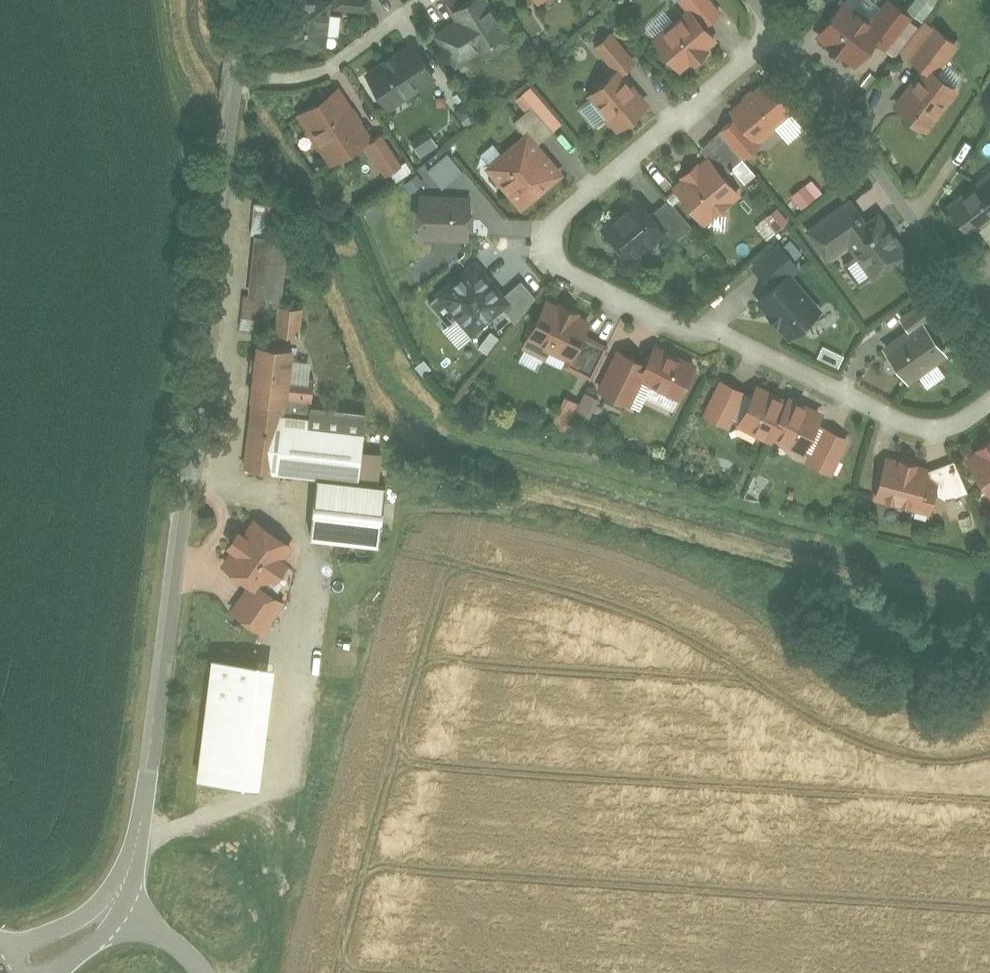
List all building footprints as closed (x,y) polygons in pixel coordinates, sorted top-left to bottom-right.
[(328,54),(333,4),(301,0),(289,0),(284,50),(328,54)] [(458,72),(480,56),(486,65),(516,45),(486,0),(474,0),(452,14),(456,20),(433,35),(458,72)] [(925,18),(937,0),(915,0),(910,8),(925,18)] [(847,1),(818,38),(859,69),(877,46),(887,54),(914,19),(894,4),(878,25),(847,1)] [(655,40),(682,73),(720,43),(693,10),(655,40)] [(390,112),(436,83),(412,46),(366,76),(390,112)] [(930,135),(964,93),(930,66),(896,108),(930,135)] [(589,97),(620,133),(650,107),(619,71),(589,97)] [(797,112),(768,82),(734,114),(762,144),(797,112)] [(376,142),(341,90),(298,118),(333,170),(376,142)] [(529,134),(487,170),(524,213),(566,177),(529,134)] [(423,155),(441,144),(435,135),(417,146),(423,155)] [(445,186),(466,168),(450,150),(429,168),(445,186)] [(707,226),(743,197),(712,158),(676,188),(707,226)] [(989,225),(989,177),(950,207),(973,238),(989,225)] [(816,178),(793,191),(801,206),(825,193),(816,178)] [(471,244),(472,198),(419,196),(418,242),(471,244)] [(608,226),(626,250),(660,224),(642,200),(608,226)] [(255,203),(247,327),(265,328),(267,306),(284,307),(288,238),(278,238),(281,204),(255,203)] [(769,238),(792,219),(780,205),(757,224),(769,238)] [(850,248),(876,284),(911,258),(879,213),(849,235),(833,214),(807,233),(829,264),(850,248)] [(514,306),(477,263),(438,296),(474,339),(514,306)] [(791,342),(824,314),(791,276),(758,304),(791,342)] [(594,324),(547,302),(527,343),(574,365),(594,324)] [(304,334),(305,306),(280,305),(279,333),(304,334)] [(911,387),(951,359),(926,323),(886,351),(911,387)] [(290,346),(261,341),(250,408),(280,412),(290,346)] [(700,371),(659,349),(641,382),(682,404),(700,371)] [(589,382),(579,412),(592,416),(602,387),(589,382)] [(826,417),(758,386),(739,428),(806,459),(826,417)] [(570,426),(579,401),(569,397),(559,422),(570,426)] [(367,418),(288,410),(281,474),(360,483),(367,418)] [(968,462),(989,494),(989,446),(968,462)] [(365,474),(383,475),(385,451),(367,450),(365,474)] [(932,471),(888,460),(877,504),(933,518),(941,487),(928,484),(932,471)] [(318,484),(312,542),(379,549),(385,491),(318,484)] [(261,595),(292,551),(254,524),(223,568),(261,595)] [(249,590),(231,616),(259,636),(277,610),(249,590)] [(278,673),(214,665),(199,785),(263,794),(278,673)]
